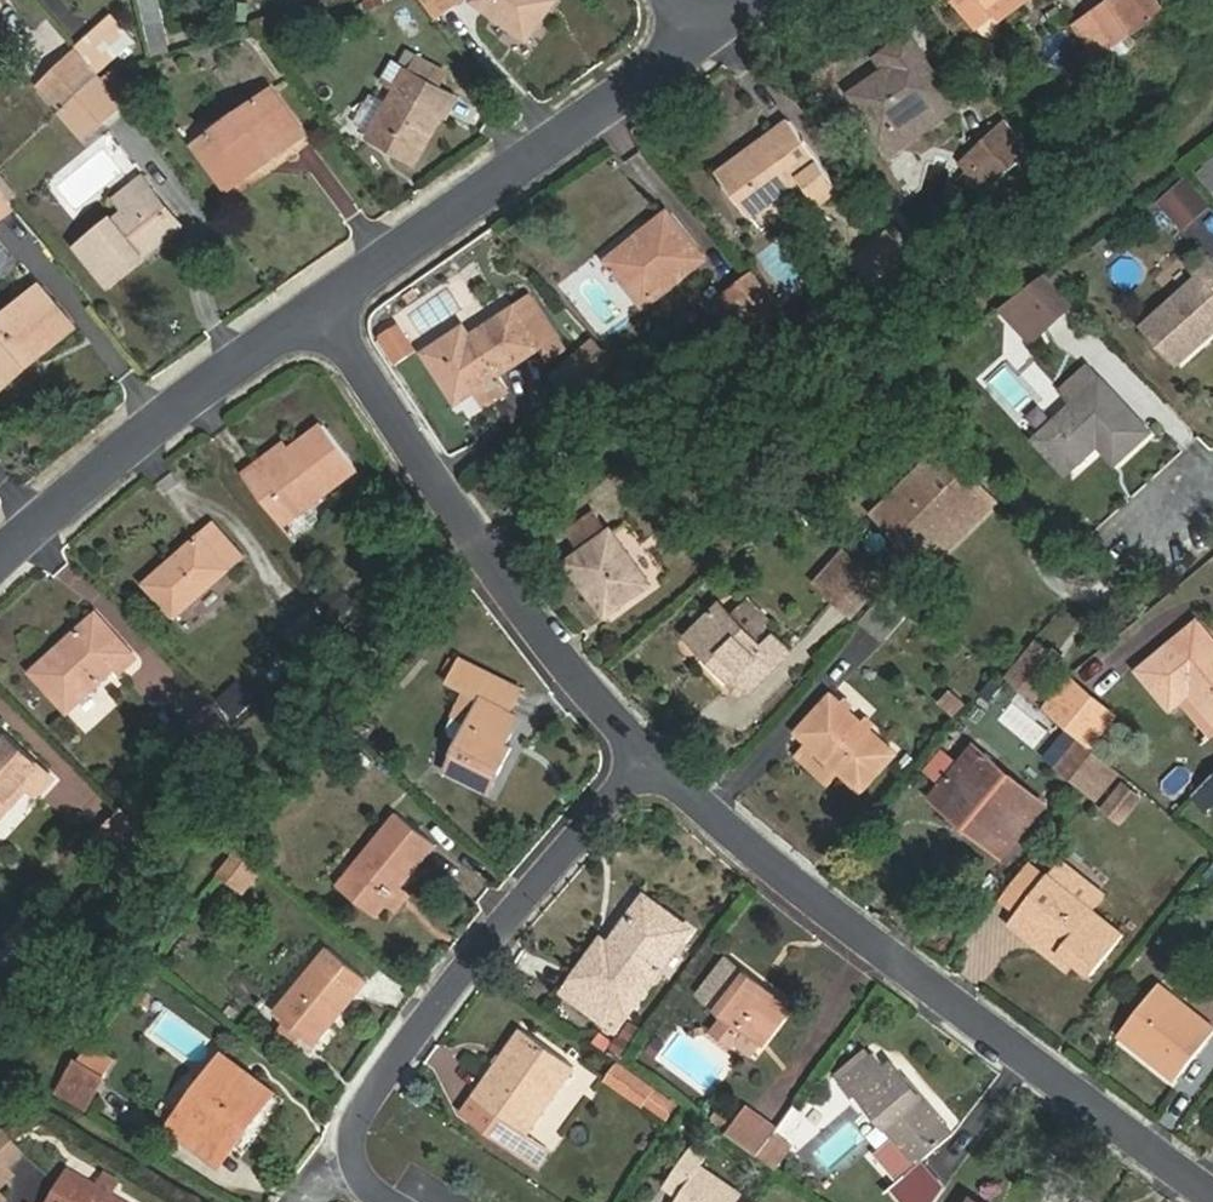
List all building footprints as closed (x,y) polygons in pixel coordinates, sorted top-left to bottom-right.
[(147,54),(167,52),(162,0),(142,0),(147,54)] [(455,0),(423,0),(435,16),(455,0)] [(537,0),(475,0),(474,2),(528,41),(549,11),(535,3),(537,0)] [(555,0),(537,0),(535,3),(549,11),(556,1),(555,0)] [(992,20),(985,10),(999,0),(955,0),(976,31),(992,20)] [(985,10),(992,20),(996,24),(1031,0),(999,0),(985,10)] [(1090,12),(1115,47),(1133,34),(1110,0),(1107,0),(1090,12)] [(1164,13),(1155,0),(1110,0),(1133,34),(1164,13)] [(1101,57),(1115,47),(1090,12),(1076,22),(1101,57)] [(99,23),(120,48),(130,38),(108,14),(99,23)] [(97,72),(120,48),(99,23),(74,46),(79,52),(97,72)] [(898,62),(887,71),(854,95),(895,153),(924,132),(912,115),(948,90),(910,35),(891,50),(898,62)] [(898,62),(891,50),(879,58),(887,71),(898,62)] [(52,77),(70,99),(97,72),(79,52),(52,77)] [(411,67),(441,82),(445,72),(415,57),(411,67)] [(419,163),(442,114),(455,89),(441,82),(411,67),(404,64),(368,137),(419,163)] [(84,135),(121,102),(99,75),(97,72),(70,99),(60,108),(84,135)] [(70,99),(52,77),(42,86),(60,108),(70,99)] [(269,150),(274,161),(309,137),(273,84),(194,142),(222,182),(269,150)] [(465,94),(455,89),(442,114),(453,119),(465,94)] [(960,106),(948,90),(912,115),(924,132),(960,106)] [(1008,118),(965,158),(972,166),(992,185),(1034,145),(1008,118)] [(822,206),(844,190),(792,121),(721,175),(755,218),(804,181),(822,206)] [(230,192),(274,161),(269,150),(222,182),(230,192)] [(1196,171),(1212,192),(1212,157),(1196,171)] [(972,166),(961,177),(980,197),(992,185),(972,166)] [(1212,206),(1212,205),(1187,174),(1157,200),(1183,231),(1212,206)] [(145,175),(112,201),(120,212),(76,249),(106,284),(185,222),(145,175)] [(11,201),(0,188),(0,210),(11,201)] [(660,238),(614,271),(643,308),(706,260),(670,212),(651,226),(660,238)] [(902,224),(861,257),(884,287),(893,284),(895,282),(921,256),(924,253),(902,224)] [(606,261),(614,271),(660,238),(651,226),(606,261)] [(1212,255),(1193,273),(1199,280),(1146,327),(1179,364),(1212,334),(1212,256),(1212,255)] [(1019,294),(1039,322),(1073,294),(1051,271),(1019,294)] [(758,273),(733,292),(756,322),(789,313),(758,273)] [(0,392),(75,328),(42,285),(0,320),(0,392)] [(534,291),(517,303),(475,331),(466,319),(426,349),(459,400),(543,344),(552,357),(570,345),(534,291)] [(756,322),(733,292),(725,299),(744,326),(756,322)] [(1029,331),(1039,322),(1019,294),(1006,303),(1029,331)] [(398,326),(379,338),(395,362),(414,350),(398,326)] [(595,335),(552,372),(571,395),(615,358),(595,335)] [(1154,432),(1090,362),(1061,388),(1072,400),(1031,439),(1068,477),(1101,447),(1117,466),(1154,432)] [(262,471),(255,463),(242,474),(284,525),(359,468),(325,422),(292,448),(262,471)] [(287,439),(255,463),(262,471),(292,448),(287,439)] [(874,513),(914,556),(989,486),(949,443),(874,513)] [(989,486),(914,556),(925,566),(999,498),(989,486)] [(176,617),(245,557),(215,523),(146,583),(176,617)] [(649,580),(612,530),(569,561),(605,612),(649,580)] [(827,590),(856,559),(844,548),(815,579),(827,590)] [(884,582),(856,559),(827,590),(854,613),(884,582)] [(914,608),(893,591),(866,622),(886,639),(914,608)] [(715,649),(708,658),(735,683),(742,676),(755,686),(782,656),(722,600),(695,630),(715,649)] [(113,665),(120,673),(137,658),(94,612),(32,669),(65,707),(113,665)] [(1184,699),(1194,690),(1212,713),(1212,641),(1197,622),(1136,672),(1170,709),(1184,699)] [(687,639),(708,658),(715,649),(695,630),(687,639)] [(1010,676),(1038,699),(1064,660),(1035,639),(1010,676)] [(459,663),(450,658),(440,677),(450,681),(459,663)] [(512,714),(524,690),(461,659),(459,663),(450,681),(449,683),(467,692),(481,699),(461,742),(445,773),(491,796),(514,750),(508,747),(522,718),(512,714)] [(72,715),(120,673),(113,665),(65,707),(72,715)] [(1076,730),(1097,704),(1066,677),(1045,705),(1076,730)] [(797,729),(811,743),(838,764),(867,791),(902,751),(830,688),(797,729)] [(948,688),(939,705),(956,715),(965,698),(948,688)] [(1184,699),(1212,732),(1212,713),(1194,690),(1184,699)] [(481,699),(467,692),(449,730),(451,737),(461,742),(481,699)] [(238,729),(211,700),(188,723),(216,755),(238,729)] [(1109,714),(1097,704),(1076,730),(1088,740),(1109,714)] [(21,797),(29,789),(40,797),(57,780),(8,735),(0,743),(0,803),(12,790),(21,797)] [(1065,770),(1091,790),(1114,761),(1088,740),(1065,770)] [(838,764),(811,743),(800,756),(826,780),(838,764)] [(977,815),(969,826),(1002,852),(1043,801),(971,744),(940,783),(977,815)] [(1117,811),(1135,790),(1124,781),(1106,801),(1117,811)] [(932,794),(969,826),(977,815),(940,783),(932,794)] [(21,797),(12,790),(0,803),(0,819),(21,797)] [(388,909),(404,888),(440,844),(400,811),(342,887),(380,919),(388,909)] [(117,814),(96,838),(118,857),(139,834),(117,814)] [(245,890),(267,866),(241,845),(222,870),(245,890)] [(1018,911),(1081,962),(1094,972),(1125,936),(1048,873),(1018,911)] [(415,897),(404,888),(388,909),(400,916),(415,897)] [(689,927),(649,898),(615,949),(604,942),(569,995),(616,1029),(689,927)] [(1074,971),(1081,962),(1018,911),(1010,920),(1074,971)] [(42,960),(16,935),(4,949),(29,973),(42,960)] [(371,982),(327,945),(274,1014),(286,1023),(275,1036),(294,1050),(303,1038),(316,1048),(371,982)] [(716,1035),(733,1047),(744,1030),(764,1045),(793,1004),(733,958),(702,999),(728,1018),(716,1035)] [(1212,1033),(1212,1024),(1162,981),(1121,1032),(1176,1080),(1212,1033)] [(518,1156),(532,1136),(580,1069),(523,1030),(476,1094),(480,1097),(488,1102),(473,1125),(518,1156)] [(744,1030),(733,1047),(752,1061),(764,1045),(744,1030)] [(842,1080),(856,1097),(862,1092),(897,1133),(920,1162),(924,1159),(962,1126),(901,1053),(889,1063),(878,1050),(842,1080)] [(78,1080),(103,1093),(121,1067),(96,1053),(78,1080)] [(169,1127),(210,1157),(241,1117),(252,1125),(275,1094),(222,1055),(169,1127)] [(603,1085),(669,1122),(681,1100),(615,1063),(603,1085)] [(96,1103),(103,1093),(78,1080),(72,1089),(96,1103)] [(465,1119),(473,1125),(488,1102),(480,1097),(465,1119)] [(760,1155),(775,1134),(779,1129),(747,1106),(728,1133),(760,1155)] [(241,1117),(210,1157),(221,1165),(252,1125),(241,1117)] [(5,1133),(0,1138),(0,1164),(6,1171),(24,1154),(5,1133)] [(897,1133),(879,1148),(903,1177),(920,1162),(897,1133)] [(793,1145),(775,1134),(760,1155),(777,1168),(793,1145)] [(552,1150),(532,1136),(518,1156),(537,1171),(552,1150)] [(704,1167),(712,1156),(696,1145),(674,1175),(690,1187),(680,1200),(679,1201),(754,1201),(704,1167)] [(924,1159),(920,1162),(903,1177),(894,1184),(910,1201),(936,1201),(947,1186),(924,1159)] [(10,1175),(6,1171),(0,1164),(0,1185),(10,1175)] [(114,1194),(97,1185),(70,1169),(50,1201),(127,1201),(114,1194)] [(122,1181),(105,1171),(97,1185),(114,1194),(122,1181)] [(663,1189),(680,1200),(690,1187),(674,1175),(663,1189)]
